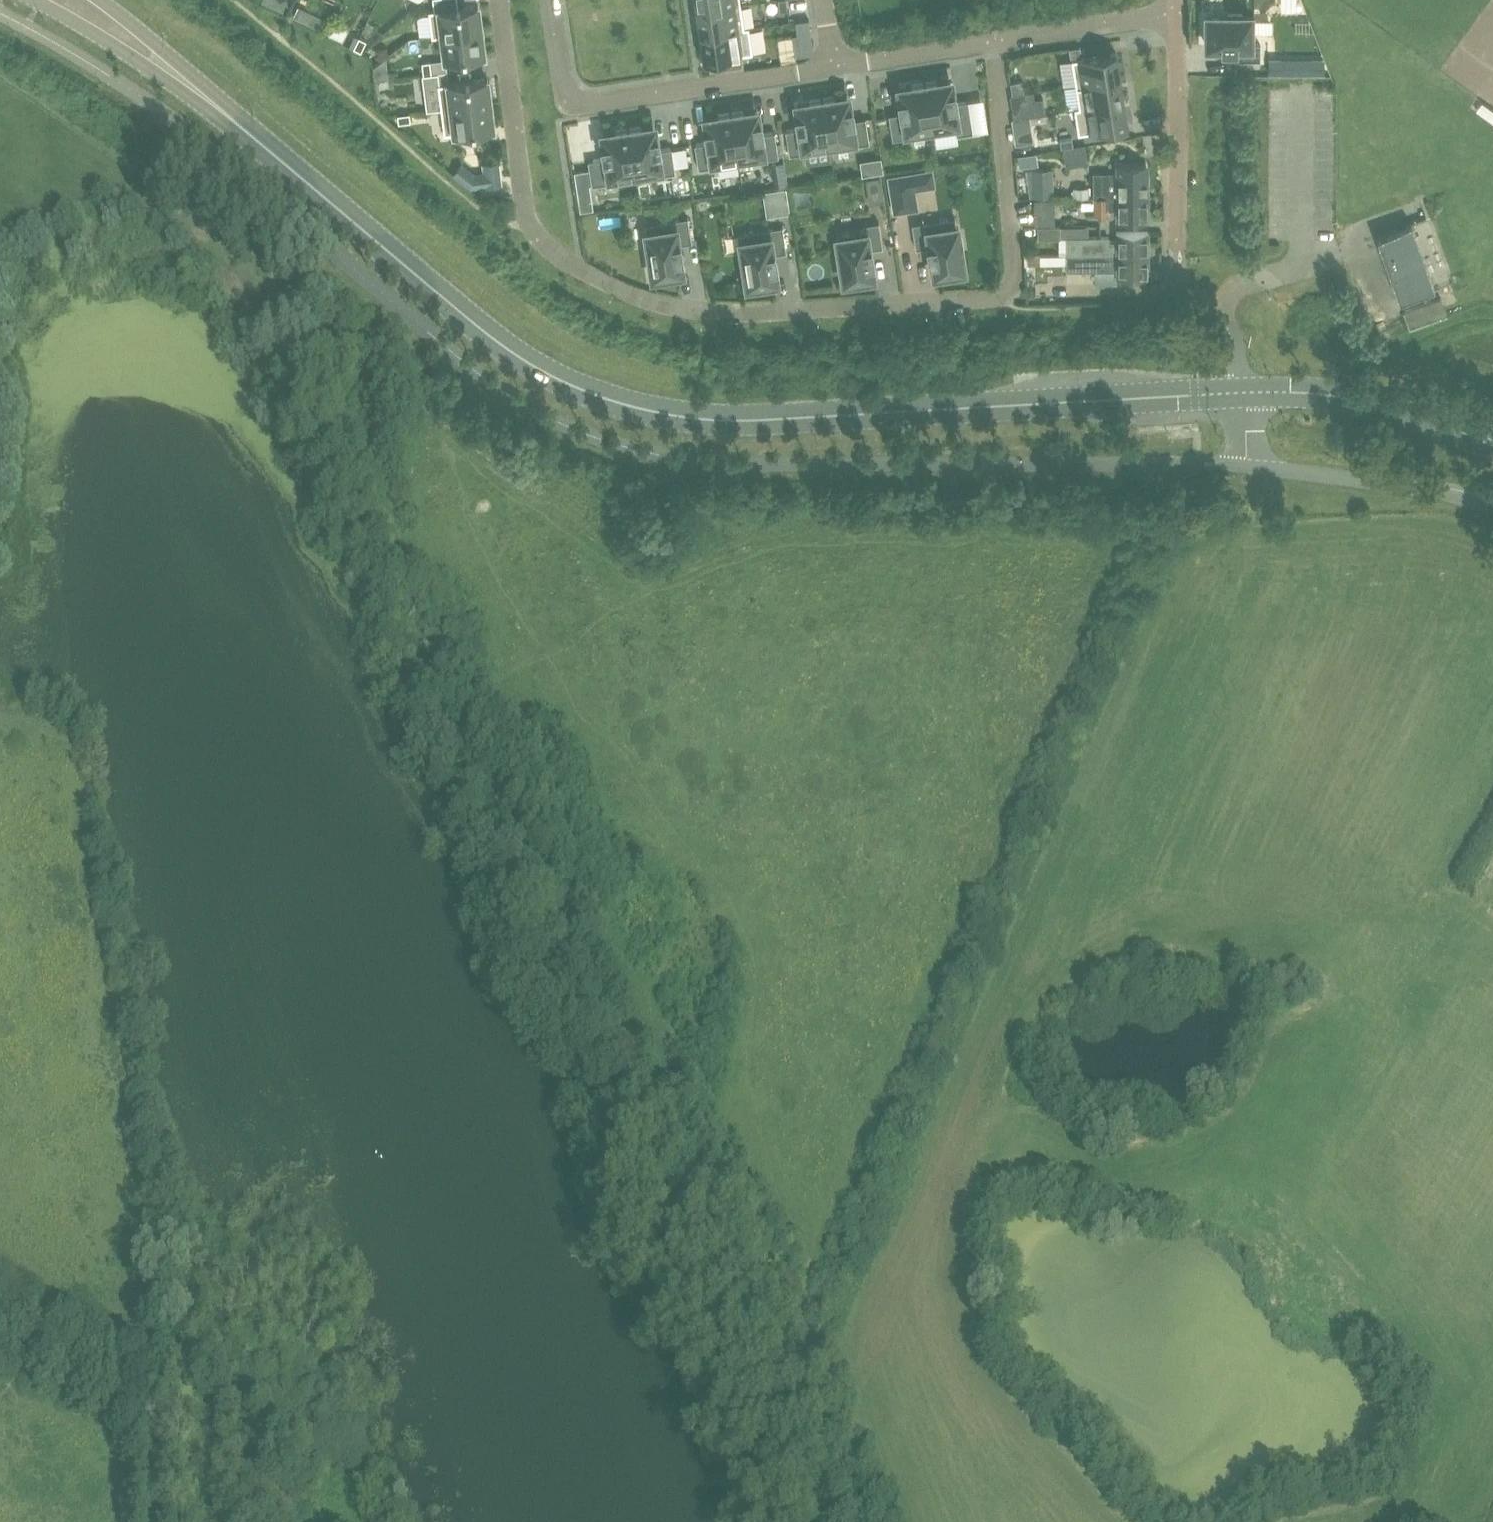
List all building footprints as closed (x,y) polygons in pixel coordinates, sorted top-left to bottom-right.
[(429,11),(432,35),(481,29),(478,4),(457,7),(456,0),(433,0),(435,10),(429,11)] [(740,4),(740,0),(694,0),(696,11),(740,4)] [(779,11),(788,10),(786,0),(778,0),(779,11)] [(696,11),(699,34),(749,27),(744,27),(740,4),(696,11)] [(326,20),(313,13),(308,24),(321,30),(326,20)] [(1207,27),(1204,27),(1204,41),(1207,41),(1207,45),(1221,45),(1221,48),(1234,48),(1234,60),(1260,60),(1260,43),(1254,43),(1254,17),(1242,17),(1242,13),(1228,13),(1228,17),(1207,17),(1207,27)] [(800,20),(802,32),(810,31),(808,19),(800,20)] [(749,27),(699,34),(703,59),(752,52),(749,27)] [(481,29),(432,35),(432,36),(441,35),(444,59),(484,54),(481,29)] [(354,47),(361,51),(366,40),(359,37),(354,47)] [(1075,84),(1120,77),(1116,53),(1072,59),(1075,84)] [(1281,58),(1280,73),(1311,73),(1311,58),(1281,58)] [(446,72),(445,60),(422,63),(423,75),(446,72)] [(446,72),(423,75),(425,87),(438,85),(438,84),(447,83),(446,72)] [(1074,108),(1074,109),(1124,101),(1120,77),(1075,84),(1079,107),(1074,108)] [(490,103),(487,78),(447,83),(438,84),(438,85),(441,109),(490,103)] [(938,79),(924,82),(932,132),(956,129),(957,135),(973,132),(968,100),(956,102),(955,91),(951,92),(950,81),(939,83),(938,79)] [(1010,82),(1012,94),(1024,92),(1022,80),(1010,82)] [(900,112),(889,114),(893,139),(932,132),(924,82),(910,84),(911,87),(900,89),(902,99),(898,100),(900,112)] [(822,97),(830,148),(869,142),(865,117),(854,119),(852,107),(849,107),(847,97),(836,99),(835,95),(822,97)] [(790,154),(830,148),(822,97),(808,99),(808,103),(797,105),(799,115),(796,116),(798,128),(786,130),(790,154)] [(1031,103),(1033,115),(1045,113),(1043,101),(1031,103)] [(1078,133),(1128,126),(1124,101),(1074,109),(1078,133)] [(441,109),(444,134),(493,128),(490,103),(441,109)] [(731,111),(738,162),(778,156),(774,131),(763,133),(761,121),(758,121),(756,111),(745,113),(745,109),(731,111)] [(699,168),(738,162),(731,111),(717,113),(717,117),(706,119),(708,129),(705,129),(707,142),(695,144),(699,168)] [(398,114),(399,122),(410,121),(409,113),(398,114)] [(1012,118),(1014,130),(1022,129),(1020,117),(1012,118)] [(1044,147),(1042,118),(1026,119),(1028,148),(1044,147)] [(642,125),(628,127),(636,178),(675,172),(671,147),(660,149),(658,137),(655,137),(653,127),(642,129),(642,125)] [(604,158),(588,160),(592,185),(636,178),(628,127),(614,129),(615,133),(603,135),(605,145),(602,145),(604,158)] [(1059,139),(1061,148),(1073,146),(1071,138),(1059,139)] [(1017,156),(1019,168),(1038,164),(1036,153),(1017,156)] [(486,186),(501,184),(498,162),(484,163),(486,186)] [(1148,176),(1146,176),(1146,165),(1116,165),(1116,172),(1092,172),(1093,197),(1116,197),(1148,197),(1148,176)] [(1054,196),(1053,170),(1026,170),(1029,196),(1054,196)] [(887,175),(893,212),(919,208),(911,171),(887,175)] [(865,178),(870,203),(883,201),(880,176),(865,178)] [(587,190),(585,177),(576,179),(578,191),(587,190)] [(1073,197),(1089,197),(1089,186),(1073,187),(1073,197)] [(773,189),(777,214),(789,213),(786,187),(773,189)] [(1148,221),(1148,197),(1116,197),(1093,197),(1093,201),(1079,201),(1079,214),(1109,215),(1109,211),(1116,211),(1116,221),(1148,221)] [(692,241),(688,217),(645,223),(648,241),(644,241),(646,255),(650,255),(653,275),(664,274),(664,277),(678,275),(677,272),(681,271),(679,257),(682,257),(680,243),(692,241)] [(957,234),(954,217),(912,223),(916,248),(927,246),(930,260),(933,259),(935,273),(938,272),(939,276),(953,274),(952,270),(963,269),(959,248),(963,248),(961,234),(957,234)] [(1426,217),(1375,236),(1398,299),(1449,280),(1426,217)] [(883,246),(879,222),(863,224),(863,230),(837,234),(839,246),(835,246),(838,260),(841,259),(844,280),(855,278),(855,282),(869,280),(868,276),(872,276),(870,262),(873,261),(871,248),(883,246)] [(1037,226),(1037,238),(1059,237),(1060,237),(1060,225),(1055,225),(1037,226)] [(745,264),(748,284),(758,283),(759,286),(773,284),(772,281),(776,280),(774,266),(777,266),(775,252),(786,250),(783,226),(771,227),(740,232),(742,250),(739,250),(741,264),(745,264)] [(1080,237),(1066,238),(1066,250),(1066,253),(1080,253),(1116,253),(1148,253),(1148,232),(1116,233),(1116,242),(1109,242),(1109,237),(1088,237),(1080,237)] [(1080,253),(1066,253),(1066,254),(1066,255),(1066,263),(1066,264),(1066,270),(1080,270),(1094,270),(1117,269),(1117,271),(1117,277),(1149,276),(1148,253),(1116,253),(1080,253)] [(1027,289),(1026,293),(1035,293),(1035,285),(1026,284),(1027,289)] [(1415,325),(1453,311),(1447,294),(1409,309),(1415,325)]
